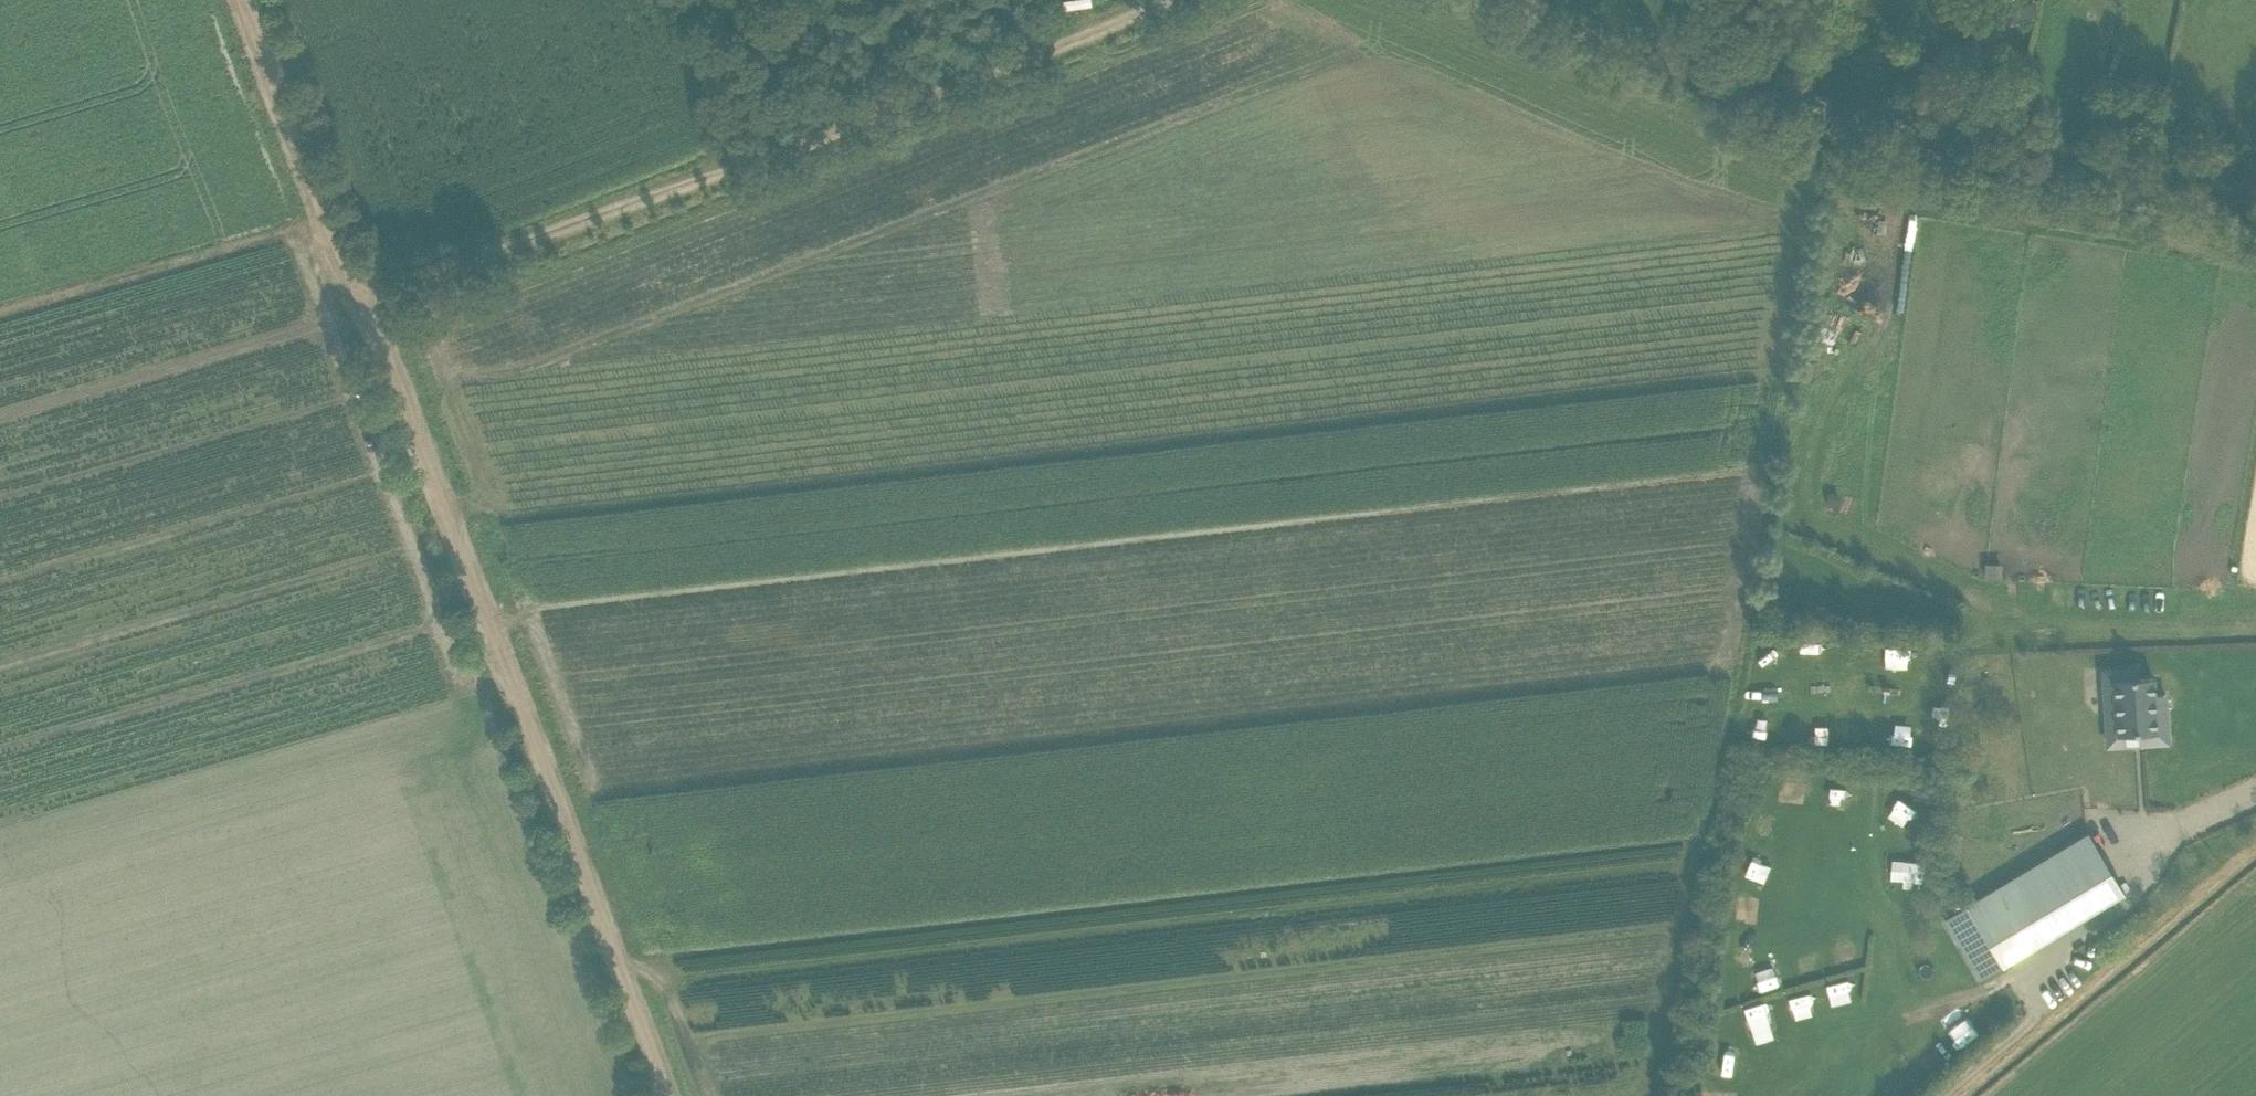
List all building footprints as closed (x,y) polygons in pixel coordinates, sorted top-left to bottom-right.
[(2004,10),(2035,1),(2034,0),(2001,0),(2004,10)] [(1835,505),(1837,494),(1828,492),(1826,503),(1835,505)] [(2113,670),(2115,700),(2104,700),(2105,717),(2116,717),(2117,735),(2156,733),(2153,678),(2137,679),(2136,668),(2113,670)] [(1854,810),(1858,781),(1833,778),(1829,806),(1854,810)] [(1891,843),(1924,843),(1925,810),(1891,810),(1891,843)] [(1933,867),(1958,870),(1961,836),(1937,833),(1933,867)] [(2124,894),(2088,833),(2018,876),(2054,936),(2124,894)] [(2039,945),(2002,885),(1966,906),(2003,967),(2039,945)] [(1860,960),(1855,938),(1834,943),(1839,965),(1860,960)] [(1793,953),(1795,972),(1812,970),(1810,950),(1793,953)] [(1756,990),(1776,982),(1767,961),(1747,969),(1756,990)] [(1836,1004),(1857,997),(1850,974),(1829,980),(1836,1004)] [(1780,1001),(1787,1018),(1801,1012),(1794,995),(1780,1001)] [(1957,1047),(1976,1035),(1958,1008),(1939,1020),(1957,1047)]
